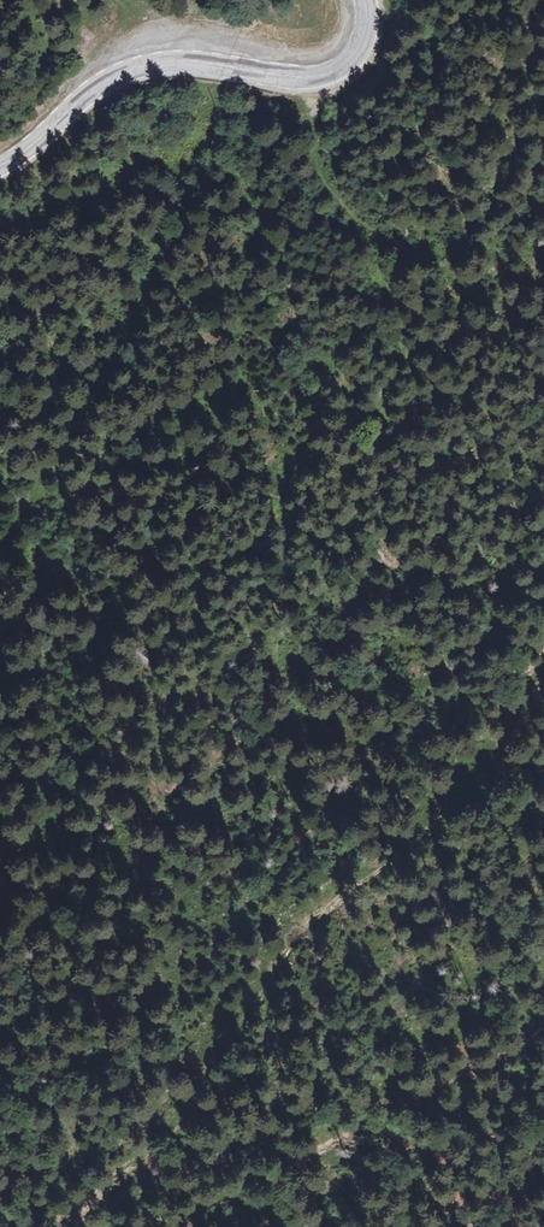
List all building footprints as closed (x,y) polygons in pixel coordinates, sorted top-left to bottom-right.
[(91,43),(97,33),(83,25),(77,34),(91,43)]
